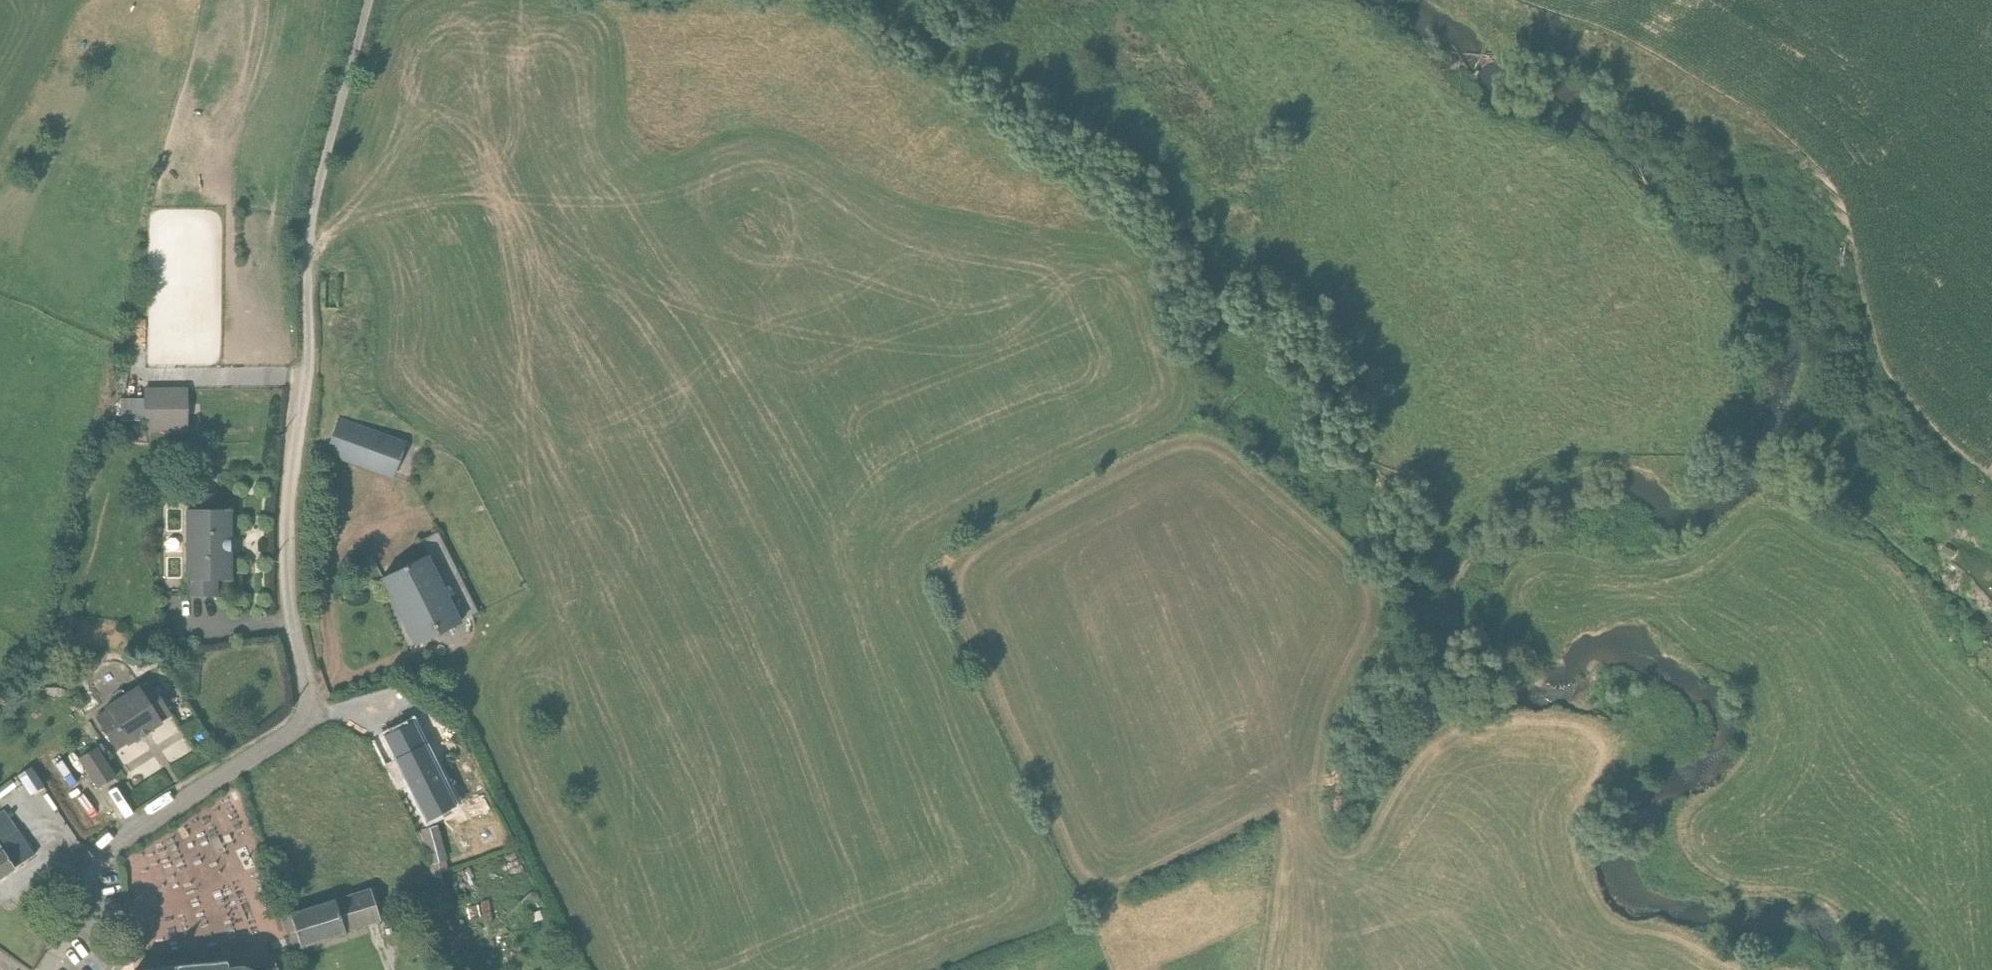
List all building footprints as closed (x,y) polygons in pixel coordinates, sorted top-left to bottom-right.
[(144,430),(187,430),(187,391),(144,391),(144,430)] [(339,415),(325,453),(394,478),(408,441),(339,415)] [(186,510),(186,595),(217,595),(217,579),(228,579),(229,510),(186,510)] [(437,551),(381,579),(414,645),(471,616),(437,551)] [(150,682),(140,688),(159,719),(169,714),(150,682)] [(126,745),(161,722),(159,719),(140,688),(138,684),(104,705),(107,710),(126,745)] [(126,745),(107,710),(95,715),(116,750),(126,745)] [(411,720),(369,741),(394,789),(404,784),(422,819),(454,802),(411,720)] [(99,749),(80,760),(97,787),(116,776),(99,749)] [(20,772),(33,791),(46,781),(33,763),(20,772)] [(471,815),(493,804),(486,788),(463,799),(471,815)] [(34,854),(8,815),(0,820),(0,877),(34,854)] [(435,824),(417,829),(426,861),(444,856),(435,824)] [(286,910),(297,943),(376,917),(365,884),(286,910)] [(249,967),(245,963),(238,961),(224,963),(223,956),(132,968),(133,969),(276,969),(275,963),(249,967)]
